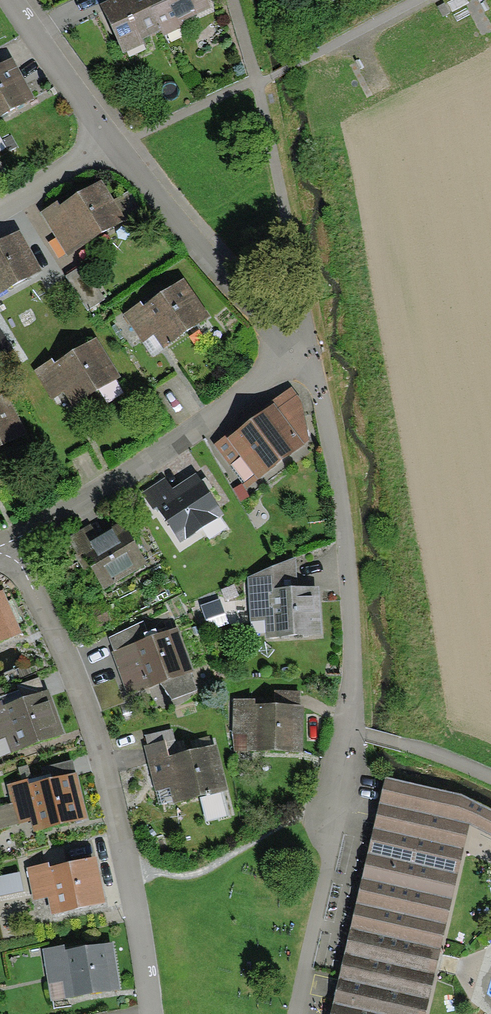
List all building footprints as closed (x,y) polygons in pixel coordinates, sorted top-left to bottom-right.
[(100,13),(121,56),(210,13),(203,0),(127,0),(100,13)] [(0,71),(0,121),(27,109),(8,67),(0,71)] [(116,228),(94,190),(46,219),(68,257),(116,228)] [(12,238),(0,245),(0,297),(34,280),(12,238)] [(203,329),(178,288),(127,319),(143,345),(156,337),(165,352),(203,329)] [(115,389),(91,347),(39,377),(54,403),(68,395),(77,411),(115,389)] [(1,401),(0,402),(0,455),(21,445),(1,401)] [(296,460),(265,418),(220,452),(232,469),(241,462),(259,487),(296,460)] [(182,542),(219,517),(195,482),(172,498),(162,483),(143,495),(155,512),(160,509),(182,542)] [(106,589),(145,568),(124,531),(100,544),(91,528),(72,539),(82,557),(86,555),(106,589)] [(318,595),(247,595),(247,622),(270,622),(270,642),(318,642),(318,595)] [(12,643),(0,614),(0,648),(12,643)] [(178,640),(116,657),(127,694),(188,677),(178,640)] [(0,710),(0,735),(14,730),(21,752),(56,741),(42,697),(0,710)] [(300,710),(236,708),(235,754),(299,756),(300,710)] [(219,800),(210,752),(165,760),(164,750),(145,753),(152,793),(177,788),(181,807),(219,800)] [(39,780),(12,786),(18,815),(38,810),(43,830),(80,822),(67,762),(37,769),(39,780)] [(471,803),(382,782),(338,975),(328,1013),(427,1013),(471,828),(490,839),(490,814),(471,803)] [(93,868),(36,874),(38,898),(59,895),(61,917),(98,913),(93,868)] [(109,951),(52,955),(53,979),(74,977),(76,999),(112,997),(109,951)]
